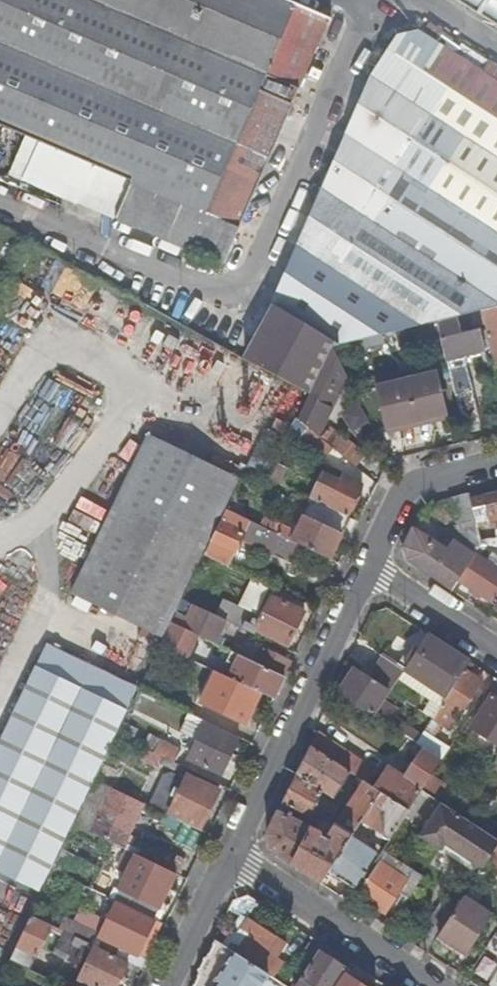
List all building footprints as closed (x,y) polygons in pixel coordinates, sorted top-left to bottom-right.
[(223,264),(329,21),(281,0),(0,0),(0,169),(223,264)] [(444,49),(420,32),(400,38),(373,79),(276,304),(257,340),(248,359),(309,392),(332,345),(392,330),(437,319),(475,310),(480,308),(496,305),(496,83),(444,49)] [(480,309),(483,319),(496,315),(496,305),(480,309)] [(484,348),(475,310),(437,319),(441,336),(446,357),(484,348)] [(483,319),(494,364),(496,364),(496,315),(483,319)] [(396,347),(441,336),(437,319),(392,330),(396,347)] [(327,398),(342,367),(332,345),(309,392),(296,418),(302,424),(315,434),(326,443),(330,437),(313,423),(325,397),(327,398)] [(432,363),(402,370),(414,420),(430,416),(432,422),(446,418),(432,363)] [(398,423),(414,420),(402,370),(372,377),(385,433),(400,429),(398,423)] [(468,375),(451,380),(463,426),(480,422),(468,375)] [(314,459),(326,443),(315,434),(302,424),(290,439),(314,459)] [(155,428),(74,596),(161,637),(242,469),(155,428)] [(341,434),(331,446),(334,449),(355,466),(365,453),(341,434)] [(286,467),(275,462),(267,478),(278,483),(286,467)] [(324,467),(309,498),(324,506),(346,516),(362,484),(342,475),(324,467)] [(469,498),(475,523),(476,526),(496,522),(496,491),(469,498)] [(452,496),(460,527),(475,523),(469,498),(468,492),(452,496)] [(241,507),(229,501),(225,510),(237,515),(241,507)] [(338,533),(346,516),(324,506),(316,523),(338,533)] [(312,566),(318,554),(259,526),(237,515),(225,510),(203,554),(225,565),(240,532),(312,566)] [(341,535),(338,533),(316,523),(302,517),(295,532),(263,517),(259,526),(318,554),(329,559),(341,535)] [(496,538),(496,522),(476,526),(479,538),(496,538)] [(475,523),(460,527),(454,536),(477,549),(480,544),(479,538),(476,526),(475,523)] [(477,549),(454,536),(448,547),(413,527),(403,547),(408,558),(442,583),(451,589),(458,579),(474,554),(477,549)] [(479,538),(480,544),(496,547),(496,538),(479,538)] [(496,569),(496,547),(480,544),(477,549),(474,554),(496,569)] [(474,554),(458,579),(495,603),(496,600),(496,569),(474,554)] [(247,612),(261,582),(245,575),(231,604),(239,608),(247,612)] [(271,595),(254,629),(288,645),(305,611),(271,595)] [(187,616),(192,604),(182,599),(176,611),(187,616)] [(224,600),(216,615),(225,620),(232,623),(239,608),(224,600)] [(214,642),(225,620),(216,615),(192,604),(187,616),(176,611),(171,622),(198,634),(214,642)] [(187,657),(198,634),(171,622),(160,644),(160,645),(187,657)] [(440,693),(446,697),(464,670),(469,662),(428,634),(416,651),(405,668),(404,670),(440,693)] [(391,660),(405,668),(416,651),(403,642),(391,660)] [(247,643),(241,655),(284,676),(291,660),(261,646),(260,649),(247,643)] [(235,665),(229,677),(259,692),(273,699),(284,676),(241,655),(217,644),(212,654),(235,665)] [(49,648),(39,669),(127,711),(137,690),(49,648)] [(405,668),(391,660),(385,656),(371,678),(388,689),(390,691),(404,670),(405,668)] [(214,682),(218,672),(202,664),(197,674),(214,682)] [(372,714),(388,689),(371,678),(354,668),(339,692),(372,714)] [(39,669),(0,748),(0,873),(39,892),(127,711),(39,669)] [(482,682),(464,670),(446,697),(441,705),(454,714),(451,720),(455,722),(458,717),(460,717),(482,682)] [(243,725),(259,692),(229,677),(226,676),(223,682),(237,689),(232,699),(214,690),(206,707),(243,725)] [(446,697),(440,693),(434,702),(430,700),(422,712),(432,718),(441,705),(446,697)] [(496,746),(496,698),(492,695),(470,728),(496,746)] [(220,773),(237,737),(185,712),(180,721),(193,728),(187,738),(195,742),(188,757),(220,773)] [(449,747),(424,731),(416,743),(423,748),(441,760),(449,747)] [(390,798),(395,791),(378,780),(382,774),(317,732),(310,746),(350,772),(363,781),(381,792),(390,798)] [(148,735),(142,747),(146,748),(174,762),(180,750),(148,735)] [(333,797),(350,772),(310,746),(265,835),(268,847),(294,866),(320,883),(329,871),(351,838),(362,822),(381,792),(363,781),(330,831),(320,824),(316,830),(296,820),(301,811),(309,815),(322,790),(333,797)] [(175,769),(177,764),(174,762),(146,748),(142,758),(160,766),(161,763),(175,769)] [(403,777),(421,789),(441,760),(423,748),(403,777)] [(330,831),(363,781),(350,772),(333,797),(322,790),(309,815),(301,811),(296,820),(316,830),(320,824),(330,831)] [(153,797),(149,806),(154,808),(162,812),(168,815),(169,814),(200,828),(217,790),(187,776),(179,791),(174,789),(172,794),(170,794),(166,803),(153,797)] [(421,789),(403,777),(395,791),(390,798),(408,810),(421,789)] [(123,850),(145,804),(95,780),(73,826),(112,845),(123,850)] [(379,833),(389,839),(408,810),(390,798),(381,792),(362,822),(371,828),(378,817),(386,823),(379,833)] [(421,834),(440,847),(461,815),(442,803),(421,834)] [(158,820),(162,812),(154,808),(150,816),(158,820)] [(479,873),(491,855),(496,845),(496,839),(461,815),(440,847),(479,873)] [(376,854),(351,838),(329,871),(355,888),(376,854)] [(159,909),(175,875),(174,874),(152,864),(123,850),(112,845),(108,854),(126,862),(129,858),(133,860),(118,890),(159,909)] [(159,849),(152,864),(174,874),(181,859),(159,849)] [(415,885),(379,862),(359,893),(385,911),(394,898),(398,892),(407,898),(415,885)] [(100,903),(104,895),(84,886),(80,894),(100,903)] [(402,904),(407,898),(398,892),(394,898),(402,904)] [(242,910),(250,898),(246,895),(233,898),(230,903),(242,910)] [(491,917),(462,898),(450,917),(438,936),(466,955),(491,917)] [(137,955),(154,919),(113,899),(110,904),(114,906),(100,937),(137,955)] [(436,908),(413,944),(427,953),(438,936),(450,917),(436,908)] [(29,970),(51,925),(30,915),(9,960),(29,970)] [(250,920),(230,950),(268,975),(272,977),(281,962),(275,958),(285,943),(250,920)] [(73,922),(68,933),(90,944),(95,932),(73,922)] [(9,932),(0,926),(0,947),(9,932)] [(128,962),(90,944),(68,933),(63,931),(53,951),(75,961),(82,947),(87,949),(91,951),(84,966),(77,980),(90,985),(116,985),(128,962)] [(268,975),(230,950),(215,940),(193,985),(260,985),(268,975)] [(496,984),(496,943),(490,940),(474,973),(496,984)] [(80,963),(84,966),(91,951),(87,949),(80,963)] [(297,985),(336,985),(344,974),(347,969),(319,952),(297,985)] [(344,974),(336,985),(363,985),(344,974)]
